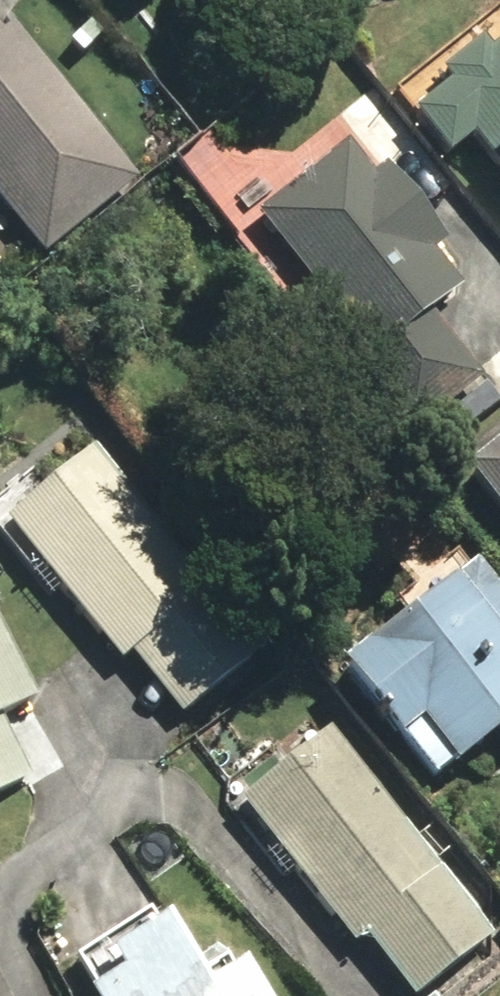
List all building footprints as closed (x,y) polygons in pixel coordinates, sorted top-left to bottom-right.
[(41,261),(137,183),(11,29),(0,38),(0,211),(41,261)] [(408,120),(443,164),(469,143),(499,181),(499,46),(408,120)] [(344,149),(252,220),(363,357),(346,371),(405,443),(482,381),(430,318),(461,294),(432,258),(444,249),(381,172),(369,182),(344,149)] [(459,478),(499,529),(499,445),(459,478)] [(258,658),(91,453),(1,525),(117,668),(128,658),(179,721),(258,658)] [(335,676),(393,749),(398,745),(429,784),(445,772),(448,777),(496,739),(499,745),(499,604),(456,548),(382,606),(398,626),(335,676)] [(35,703),(30,694),(0,637),(0,722),(35,703)] [(29,782),(0,726),(0,797),(29,782)] [(327,735),(236,808),(350,951),(362,942),(405,995),(422,995),(492,941),(327,735)] [(239,974),(207,992),(177,942),(170,946),(161,931),(103,965),(114,984),(94,995),(252,995),(239,974)]
